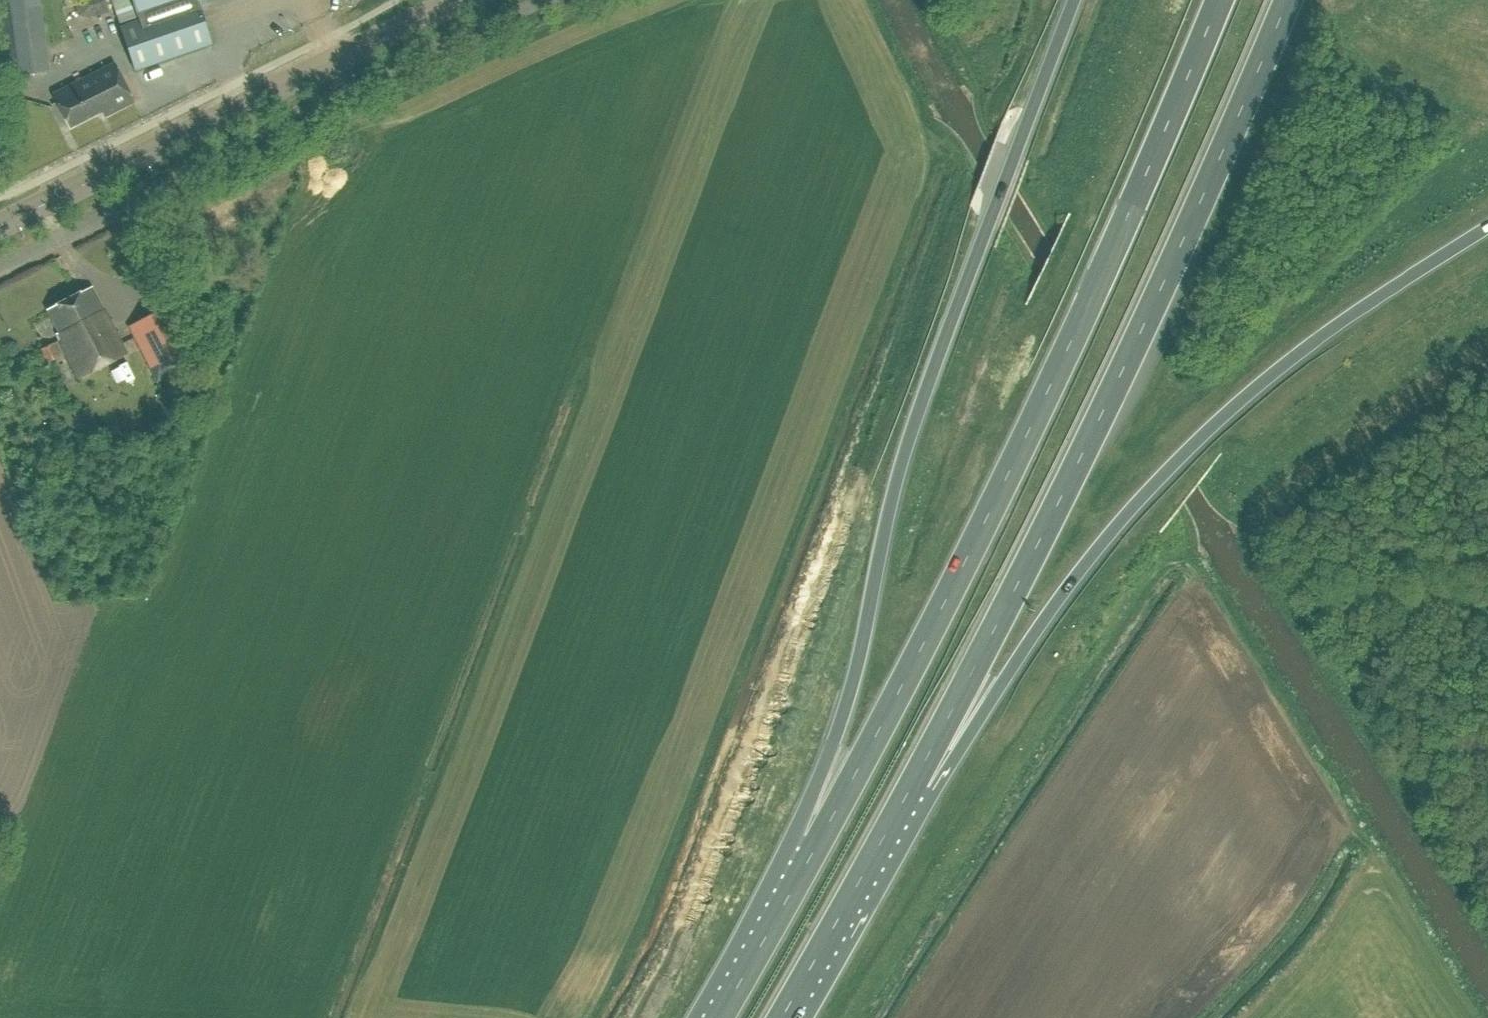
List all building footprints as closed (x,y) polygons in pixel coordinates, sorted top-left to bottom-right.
[(24,0),(0,0),(0,55),(1,60),(32,56),(24,0)] [(211,46),(197,5),(211,0),(130,0),(138,24),(119,31),(135,73),(211,46)] [(132,105),(113,68),(53,99),(69,130),(103,113),(106,119),(132,105)] [(127,358),(93,290),(48,313),(60,336),(56,338),(78,382),(127,358)] [(163,309),(127,327),(148,370),(185,352),(163,309)]
